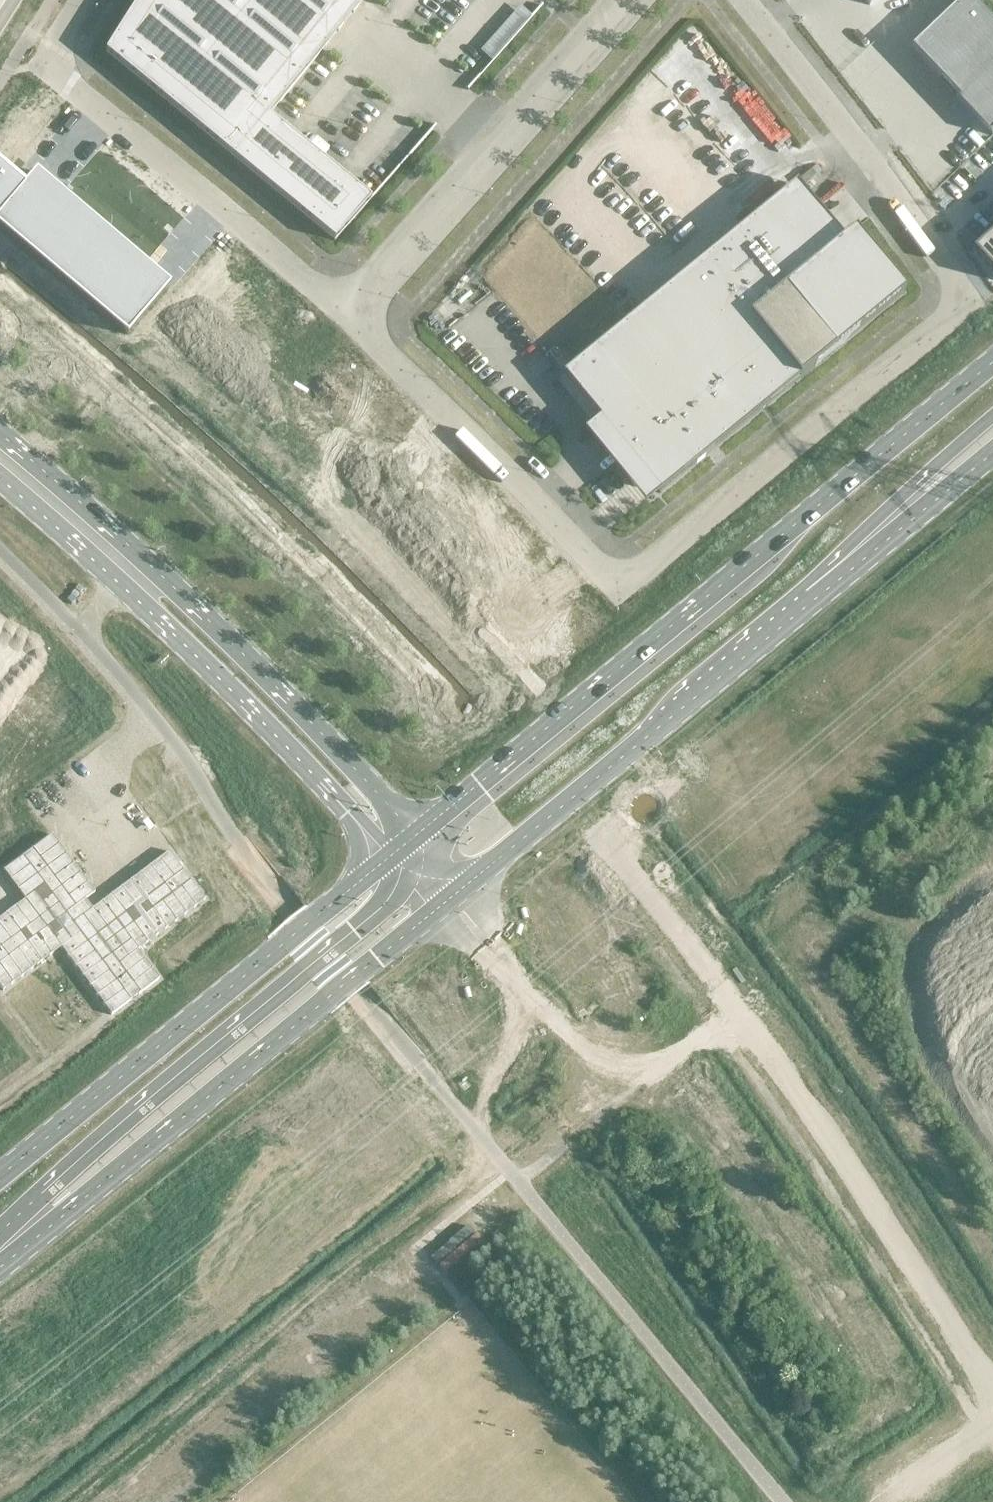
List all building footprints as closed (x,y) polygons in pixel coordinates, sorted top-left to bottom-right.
[(105,52),(334,241),(370,200),(268,116),(363,0),(138,0),(105,52)] [(974,0),(962,0),(910,49),(992,136),(992,20),(974,0)] [(127,335),(169,285),(36,172),(24,186),(0,166),(0,227),(127,335)] [(852,230),(810,264),(787,235),(802,223),(780,196),(562,375),(659,493),(904,293),(852,230)] [(977,254),(992,272),(992,239),(977,254)] [(159,979),(137,950),(205,900),(169,852),(92,910),(85,900),(94,893),(51,835),(3,871),(24,900),(0,919),(0,988),(3,992),(61,948),(111,1015),(159,979)] [(483,1242),(470,1228),(432,1259),(444,1273),(483,1242)]
